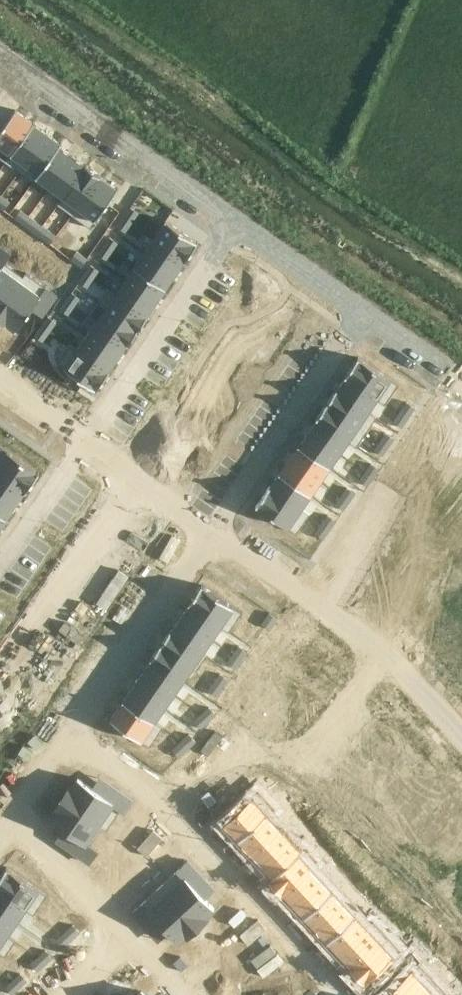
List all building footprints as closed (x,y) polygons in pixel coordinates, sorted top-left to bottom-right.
[(6,161),(11,154),(34,122),(17,110),(16,109),(0,131),(0,157),(6,161)] [(11,154),(6,161),(20,171),(25,163),(48,132),(35,123),(35,122),(34,122),(11,154)] [(25,163),(20,171),(34,181),(37,177),(37,176),(39,173),(59,145),(60,146),(62,142),(61,141),(61,142),(48,132),(25,163)] [(39,173),(37,176),(37,177),(50,186),(73,155),(60,146),(59,145),(39,173)] [(73,155),(50,186),(63,196),(64,196),(86,165),(73,155)] [(63,196),(58,203),(72,214),(78,206),(100,175),(101,176),(102,175),(86,164),(86,165),(64,196),(63,196)] [(78,206),(72,214),(90,227),(96,220),(119,188),(117,187),(101,176),(100,175),(78,206)] [(0,198),(0,207),(4,210),(10,202),(1,196),(0,198)] [(131,206),(124,216),(132,222),(139,212),(131,206)] [(21,210),(15,218),(23,224),(29,216),(21,210)] [(29,216),(23,224),(31,230),(37,222),(29,216)] [(124,216),(117,226),(125,231),(132,222),(124,216)] [(165,221),(154,238),(185,260),(184,260),(185,261),(199,242),(166,219),(165,220),(165,221)] [(48,230),(42,238),(50,244),(56,236),(48,230)] [(110,236),(104,245),(112,251),(118,242),(110,236)] [(154,238),(144,252),(176,273),(184,260),(185,260),(154,238)] [(24,276),(23,276),(5,263),(12,253),(0,245),(0,310),(24,276)] [(104,245),(98,253),(106,259),(112,251),(104,245)] [(77,251),(71,259),(82,267),(88,258),(77,251)] [(144,252),(134,265),(166,287),(176,273),(144,252)] [(91,264),(85,272),(93,278),(99,269),(91,264)] [(134,265),(125,279),(156,301),(166,287),(134,265)] [(0,310),(0,320),(6,325),(7,323),(15,329),(16,330),(32,308),(42,316),(58,295),(46,286),(26,272),(23,276),(24,276),(0,310)] [(85,272),(79,281),(87,287),(93,278),(85,272)] [(116,292),(115,293),(147,315),(147,314),(156,301),(125,279),(116,292)] [(108,287),(98,302),(138,329),(148,315),(147,314),(147,315),(115,293),(116,292),(108,287)] [(72,291),(66,300),(74,305),(80,297),(72,291)] [(66,300),(60,308),(69,314),(74,305),(66,300)] [(98,302),(88,316),(96,322),(96,321),(128,342),(127,343),(128,344),(138,329),(98,302)] [(48,316),(41,326),(50,331),(56,322),(48,316)] [(96,322),(87,335),(118,356),(127,343),(128,342),(96,321),(96,322)] [(41,326),(35,335),(43,341),(50,331),(41,326)] [(78,348),(77,348),(109,370),(109,369),(118,356),(87,335),(78,348)] [(70,342),(56,362),(97,389),(110,370),(109,369),(109,370),(77,348),(78,348),(70,342)] [(359,357),(345,377),(346,377),(346,376),(378,398),(377,399),(385,404),(399,385),(391,379),(387,377),(360,358),(359,357)] [(338,389),(337,390),(368,412),(369,411),(378,398),(346,376),(346,377),(338,389)] [(337,389),(326,403),(367,431),(377,417),(369,411),(368,412),(337,390),(338,389),(337,389)] [(407,402),(400,413),(408,419),(415,408),(407,402)] [(326,403),(316,418),(317,419),(318,418),(349,440),(357,446),(367,431),(326,403)] [(400,413),(394,421),(402,427),(408,419),(400,413)] [(317,419),(308,432),(340,453),(349,440),(318,418),(317,419)] [(299,445),(330,467),(340,453),(308,432),(299,445)] [(386,432),(381,440),(389,446),(394,438),(386,432)] [(381,440),(375,449),(378,452),(383,455),(389,446),(381,440)] [(27,491),(40,472),(39,471),(38,471),(0,445),(0,472),(27,491)] [(299,445),(289,459),(321,481),(330,467),(299,445)] [(280,473),(311,495),(321,481),(289,459),(280,473)] [(371,463),(366,471),(374,477),(380,468),(371,463)] [(366,471),(360,480),(368,485),(374,477),(366,471)] [(16,504),(25,491),(26,491),(27,491),(0,472),(0,492),(16,504)] [(271,486),(270,487),(302,509),(302,508),(311,495),(280,473),(271,486)] [(270,485),(256,505),(257,506),(258,506),(289,527),(297,533),(310,513),(302,508),(302,509),(270,487),(271,486),(270,485)] [(347,487),(341,495),(350,501),(355,493),(347,487)] [(7,518),(16,504),(0,492),(0,513),(7,518)] [(341,495),(336,504),(344,509),(350,501),(341,495)] [(328,515),(322,523),(331,529),(336,520),(328,515)] [(322,523),(315,534),(323,539),(331,529),(322,523)] [(202,584),(189,603),(190,604),(190,603),(222,625),(221,626),(229,631),(242,612),(235,606),(202,584)] [(190,604),(181,617),(212,639),(222,625),(190,603),(190,604)] [(270,612),(262,623),(270,629),(278,618),(270,612)] [(172,630),(171,631),(203,653),(212,639),(181,617),(172,630)] [(170,629),(160,644),(193,666),(192,667),(196,670),(207,655),(203,652),(203,653),(171,631),(172,630),(170,629)] [(450,646),(461,659),(461,636),(452,645),(451,645),(450,646)] [(160,644),(150,658),(151,659),(152,659),(183,680),(192,667),(193,666),(160,644)] [(260,659),(245,680),(257,688),(262,680),(282,694),(307,657),(296,649),(295,650),(287,645),(287,644),(286,644),(270,666),(260,659)] [(239,645),(233,654),(242,659),(248,651),(239,645)] [(233,654),(228,662),(236,668),(242,659),(233,654)] [(151,659),(142,672),(174,694),(183,680),(152,659),(151,659)] [(142,672),(133,686),(164,708),(174,694),(142,672)] [(220,673),(214,681),(223,687),(229,678),(220,673)] [(214,681),(209,690),(217,695),(223,687),(214,681)] [(123,699),(123,700),(155,722),(155,721),(164,708),(133,686),(124,699),(123,699)] [(111,717),(110,718),(142,741),(150,746),(163,726),(155,721),(155,722),(123,700),(111,717)] [(210,706),(202,713),(209,721),(216,714),(210,706)] [(202,713),(194,720),(201,728),(209,721),(202,713)] [(403,731),(376,756),(377,756),(388,768),(414,743),(403,731),(404,731),(403,731)] [(189,733),(182,740),(189,748),(196,741),(189,733)] [(182,740),(172,749),(179,756),(189,748),(182,740)] [(276,757),(269,764),(278,773),(285,766),(276,757)] [(70,786),(62,797),(103,826),(107,829),(121,809),(125,812),(133,800),(111,785),(104,796),(92,787),(78,778),(76,781),(72,787),(70,786)] [(306,787),(298,793),(305,801),(313,794),(306,787)] [(329,788),(322,795),(328,802),(336,795),(329,788)] [(238,809),(223,823),(225,825),(225,824),(239,839),(238,839),(239,840),(267,813),(268,814),(275,807),(259,790),(252,797),(238,809)] [(313,794),(305,801),(312,808),(320,802),(313,794)] [(336,795),(328,802),(335,809),(342,802),(336,795)] [(56,809),(50,819),(64,828),(76,837),(68,847),(79,854),(90,862),(98,850),(90,845),(103,826),(62,797),(55,808),(56,809)] [(329,812),(321,818),(328,826),(336,819),(329,812)] [(351,812),(344,819),(350,826),(358,819),(351,812)] [(267,813),(239,840),(240,840),(250,852),(279,826),(268,814),(267,813)] [(336,819),(328,826),(335,833),(343,827),(336,819)] [(358,819),(350,826),(357,832),(364,826),(358,819)] [(279,826),(250,852),(262,864),(290,838),(279,826)] [(352,836),(344,843),(351,851),(359,844),(352,836)] [(374,837),(367,843),(373,850),(380,844),(374,837)] [(290,838),(262,864),(273,876),(274,877),(302,851),(301,850),(290,838)] [(359,844),(351,851),(358,858),(366,851),(359,844)] [(380,844),(373,850),(379,857),(387,850),(380,844)] [(273,876),(269,880),(281,893),(282,894),(283,893),(282,892),(310,866),(311,866),(318,860),(305,846),(301,850),(302,851),(274,877),(273,876)] [(177,870),(160,886),(197,926),(208,916),(206,915),(214,908),(205,898),(196,888),(206,879),(188,860),(177,870)] [(374,861),(367,868),(374,875),(381,868),(374,861)] [(0,876),(0,889),(26,908),(34,914),(47,894),(39,889),(8,867),(7,866),(0,876)] [(310,866),(282,892),(283,893),(293,904),(322,878),(311,866),(310,866)] [(381,868),(374,875),(381,883),(388,876),(381,868)] [(322,878),(293,904),(305,916),(304,916),(305,917),(333,890),(322,878)] [(143,902),(132,912),(150,931),(159,922),(169,932),(178,942),(185,935),(187,936),(197,926),(160,886),(143,902)] [(397,886),(390,892),(397,900),(404,893),(397,886)] [(17,921),(26,908),(0,889),(0,910),(17,921)] [(333,890),(305,917),(316,929),(344,903),(333,891),(334,891),(333,890)] [(404,893),(397,900),(404,907),(411,901),(404,893)] [(344,903),(316,929),(327,941),(356,915),(355,915),(344,903)] [(7,935),(8,934),(17,921),(0,910),(0,930),(7,935)] [(429,911),(422,918),(431,928),(438,921),(429,911)] [(356,915),(327,941),(328,942),(339,953),(367,927),(366,927),(356,916),(357,915),(356,915)] [(367,927),(339,953),(350,965),(350,966),(386,933),(374,920),(366,927),(367,927)] [(74,924),(64,933),(71,940),(80,932),(74,924)] [(5,955),(16,940),(8,934),(7,935),(0,930),(0,952),(5,955)] [(64,933),(56,940),(63,947),(71,940),(64,933)] [(350,965),(349,966),(365,983),(394,956),(401,950),(386,933),(350,966),(350,965)] [(383,994),(420,994),(436,981),(420,963),(423,960),(413,949),(394,967),(403,977),(383,994)] [(46,950),(39,957),(45,964),(53,957),(46,950)] [(39,957),(31,963),(38,971),(45,964),(39,957)] [(21,973),(13,980),(20,987),(28,980),(21,973)] [(13,980),(6,987),(13,994),(20,987),(13,980)] [(420,994),(449,994),(436,981),(420,994)]
